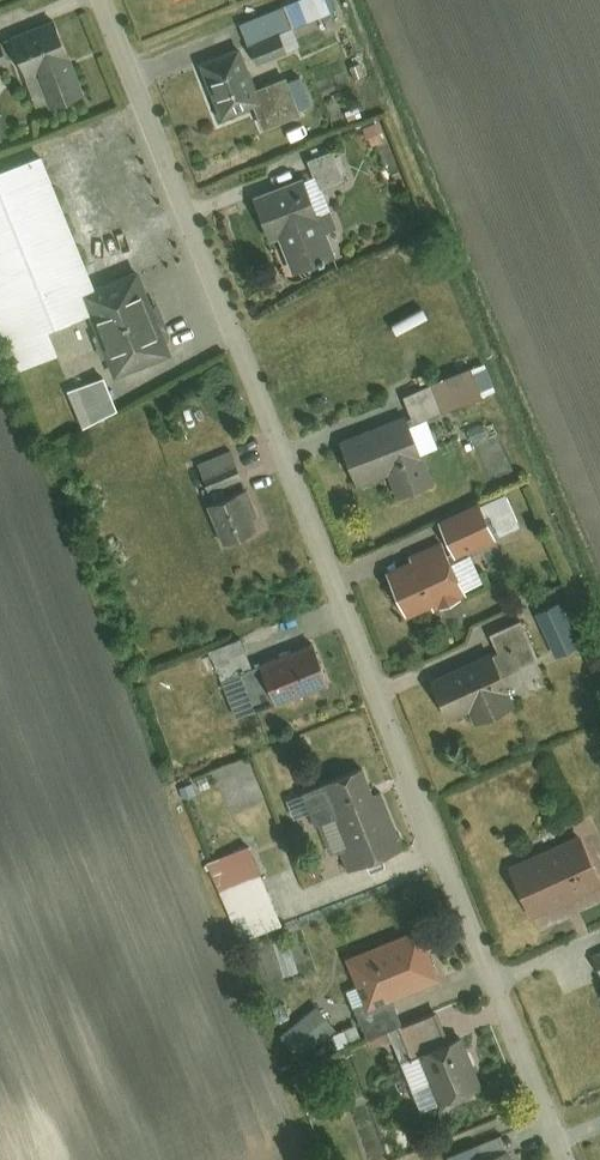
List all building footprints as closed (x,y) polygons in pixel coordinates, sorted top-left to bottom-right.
[(245,18),(254,40),(283,28),(335,8),(332,0),(290,0),(245,18)] [(61,19),(14,37),(28,74),(42,68),(56,103),(89,90),(61,19)] [(0,23),(0,62),(14,57),(0,22),(0,23)] [(291,49),(283,28),(254,40),(261,60),(291,49)] [(244,44),(204,60),(227,115),(260,102),(266,99),(261,86),(244,44)] [(307,112),(291,74),(261,86),(266,99),(260,102),(270,127),(307,112)] [(337,146),(313,156),(325,184),(348,174),(337,146)] [(0,166),(0,309),(25,369),(65,353),(54,327),(97,309),(89,289),(101,284),(45,148),(0,166)] [(295,178),(315,170),(311,159),(290,166),(295,178)] [(309,174),(259,193),(277,236),(282,234),(297,270),(340,253),(309,174)] [(101,284),(89,289),(97,309),(122,370),(175,349),(142,268),(101,284)] [(477,366),(410,393),(420,419),(487,392),(477,366)] [(109,372),(72,387),(87,423),(123,408),(109,372)] [(412,412),(347,438),(363,479),(396,466),(405,490),(438,477),(412,412)] [(236,448),(203,461),(215,492),(249,478),(236,448)] [(251,483),(212,499),(228,540),(268,524),(251,483)] [(484,501),(443,519),(458,554),(500,536),(484,501)] [(420,559),(392,571),(410,613),(438,601),(440,606),(471,593),(448,540),(418,553),(420,559)] [(565,599),(542,609),(561,653),(584,643),(565,599)] [(542,654),(526,617),(491,633),(499,651),(506,669),(542,654)] [(226,678),(256,666),(243,635),(213,647),(226,678)] [(317,641),(264,662),(280,700),(333,679),(317,641)] [(499,651),(436,679),(451,714),(475,704),(481,717),(520,699),(506,669),(499,651)] [(241,716),(280,700),(264,662),(256,666),(226,678),(241,716)] [(369,766),(307,789),(320,821),(324,820),(336,851),(345,848),(352,867),(408,846),(386,788),(378,791),(369,766)] [(515,862),(538,913),(599,885),(599,867),(584,831),(515,862)] [(254,843),(210,859),(223,892),(266,875),(254,843)] [(448,973),(428,924),(353,953),(365,982),(373,1003),(397,993),(448,973)] [(365,982),(353,987),(373,1036),(394,1028),(408,1022),(397,993),(373,1003),(365,982)] [(322,1003),(287,1032),(305,1053),(339,1024),(322,1003)] [(408,1022),(394,1028),(406,1058),(426,1050),(455,1038),(443,1008),(408,1022)] [(455,1038),(426,1050),(445,1099),(485,1084),(465,1034),(455,1038)] [(450,1153),(453,1159),(481,1159),(491,1156),(484,1139),(450,1153)] [(481,1159),(515,1159),(510,1149),(491,1156),(481,1159)]
